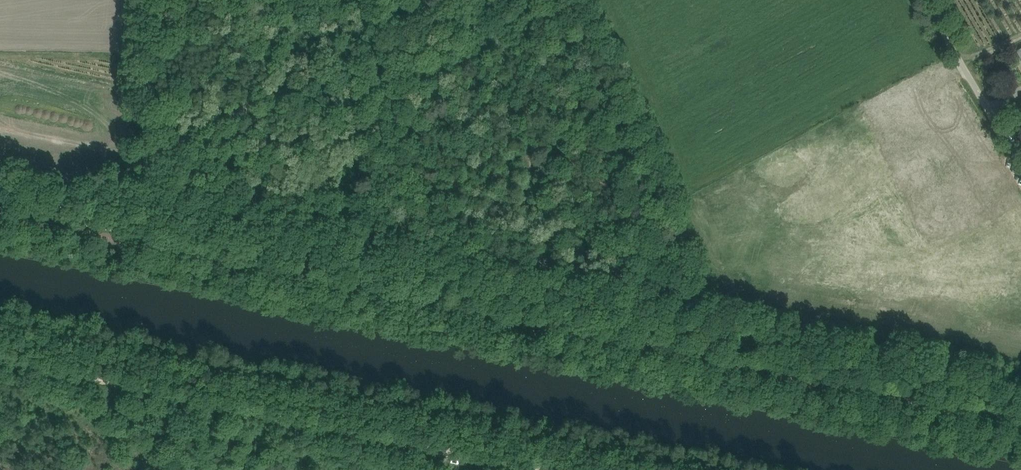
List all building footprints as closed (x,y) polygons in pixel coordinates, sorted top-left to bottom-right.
[(943,170),(924,182),(929,189),(928,190),(929,191),(949,178),(949,177),(948,178),(943,170)]
